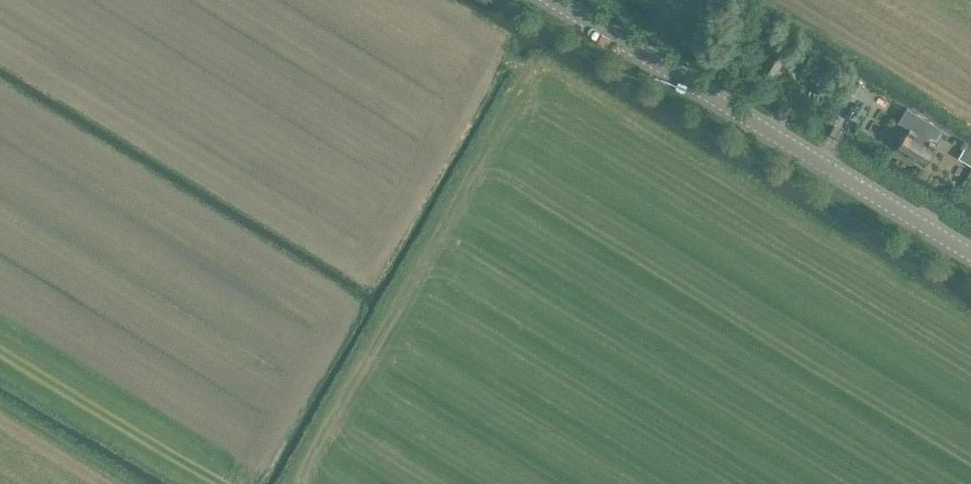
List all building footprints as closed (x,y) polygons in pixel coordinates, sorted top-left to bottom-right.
[(913,109),(908,105),(900,120),(909,125),(897,146),(925,163),(946,128),(913,109)] [(960,155),(970,162),(970,143),(969,141),(960,155)]
